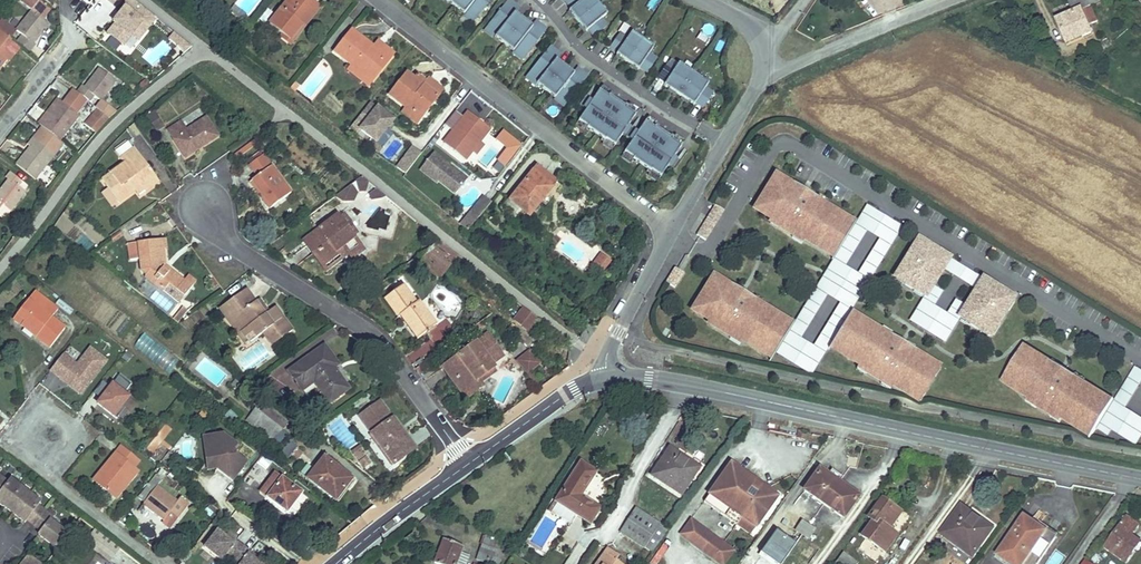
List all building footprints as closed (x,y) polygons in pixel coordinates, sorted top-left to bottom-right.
[(48,25),(43,21),(51,11),(37,0),(21,0),(19,2),(31,11),(17,30),(24,36),(32,43),(48,25)] [(134,0),(128,0),(123,7),(125,8),(120,14),(122,16),(116,24),(108,34),(124,46),(131,36),(143,22),(147,26),(155,17),(134,0)] [(314,2),(312,0),(289,0),(269,24),(289,41),(302,25),(298,21),(314,2)] [(446,0),(464,15),(467,11),(477,19),(492,0),(447,0),(446,0)] [(498,34),(496,37),(514,52),(517,48),(526,56),(547,30),(539,24),(535,29),(532,26),(516,13),(513,11),(517,6),(509,0),(489,26),(498,34)] [(566,2),(572,9),(569,11),(587,31),(589,30),(595,37),(607,26),(602,19),(608,14),(596,0),(564,0),(566,2)] [(1081,11),(1091,6),(1105,0),(1104,0),(1075,0),(1068,3),(1073,14),(1057,21),(1066,42),(1080,36),(1081,39),(1091,35),(1088,27),(1081,11)] [(104,30),(116,9),(103,2),(91,23),(104,30)] [(293,44),(305,28),(321,8),(314,2),(298,21),(302,25),(289,41),(293,44)] [(1098,22),(1091,6),(1081,11),(1088,27),(1098,22)] [(464,15),(474,22),(477,19),(467,11),(464,15)] [(122,16),(120,14),(113,22),(116,24),(122,16)] [(143,22),(131,36),(138,42),(157,19),(155,17),(147,26),(143,22)] [(3,19),(0,22),(0,31),(10,39),(17,30),(3,19)] [(486,30),(496,37),(498,34),(489,26),(486,30)] [(5,49),(12,41),(10,39),(0,31),(0,70),(8,61),(10,62),(14,57),(5,49)] [(175,31),(168,37),(182,54),(189,48),(175,31)] [(372,82),(392,57),(382,49),(379,52),(373,47),(353,31),(335,52),(352,67),(372,82)] [(619,52),(617,55),(639,70),(641,67),(648,72),(657,59),(650,53),(654,47),(632,32),(628,38),(620,33),(611,47),(619,52)] [(32,43),(24,36),(18,43),(29,52),(34,45),(32,43)] [(1068,45),(1081,39),(1080,36),(1066,42),(1067,42),(1068,45)] [(395,54),(378,41),(373,47),(379,52),(382,49),(392,57),(395,54)] [(1112,45),(1108,41),(1104,44),(1108,49),(1112,45)] [(540,80),(537,84),(555,98),(558,95),(568,102),(588,76),(581,70),(577,75),(574,73),(557,60),(554,57),(558,53),(551,47),(530,73),(540,80)] [(514,52),(523,59),(526,56),(517,48),(514,52)] [(668,63),(659,78),(666,82),(664,85),(694,105),(696,102),(704,107),(713,93),(706,88),(709,83),(679,63),(676,68),(668,63)] [(369,86),(372,82),(352,67),(349,71),(369,86)] [(101,102),(117,82),(100,69),(84,89),(94,96),(101,102)] [(421,119),(438,96),(415,78),(408,72),(390,95),(407,108),(421,119)] [(528,76),(537,84),(540,80),(530,73),(528,76)] [(438,96),(443,90),(430,79),(427,83),(418,75),(415,78),(438,96)] [(90,101),(94,96),(84,89),(82,87),(78,92),(90,101)] [(587,128),(597,134),(606,140),(606,139),(616,146),(636,115),(627,109),(628,108),(610,96),(609,97),(600,90),(579,121),(588,127),(587,128)] [(555,98),(565,106),(568,102),(558,95),(555,98)] [(60,141),(80,117),(60,101),(49,115),(56,121),(48,131),(60,141)] [(394,121),(371,102),(350,128),(358,135),(361,130),(383,148),(389,139),(392,141),(399,131),(391,124),(394,121)] [(421,119),(407,108),(403,113),(417,124),(417,123),(421,119)] [(100,111),(98,113),(95,118),(101,123),(104,125),(109,118),(100,111)] [(482,138),(490,129),(479,120),(475,126),(465,117),(457,111),(447,123),(454,130),(444,143),(465,159),(473,150),(482,138)] [(479,120),(469,112),(465,117),(475,126),(479,120)] [(164,127),(155,113),(148,117),(157,132),(164,127)] [(56,121),(49,115),(45,120),(43,118),(38,124),(43,127),(48,131),(56,121)] [(206,145),(219,137),(207,118),(186,131),(181,122),(167,131),(185,157),(204,144),(206,145)] [(646,122),(625,152),(634,158),(633,159),(652,171),(661,177),(682,146),(673,140),(674,139),(670,137),(655,127),(655,128),(646,122)] [(101,123),(93,132),(96,134),(104,125),(101,123)] [(36,180),(64,144),(60,141),(48,131),(43,127),(28,145),(35,150),(31,155),(27,151),(17,164),(36,180)] [(479,160),(499,175),(522,143),(502,129),(479,160)] [(393,157),(404,145),(396,138),(385,150),(393,157)] [(487,142),(482,138),(473,150),(477,154),(487,142)] [(132,148),(128,142),(116,151),(120,157),(133,149),(132,148)] [(186,159),(206,145),(204,144),(185,157),(186,159)] [(405,174),(421,154),(412,147),(396,168),(405,174)] [(159,183),(134,148),(133,149),(120,157),(124,164),(102,179),(119,203),(135,191),(142,186),(142,187),(145,191),(146,192),(159,183)] [(433,153),(419,170),(437,184),(438,182),(454,195),(467,179),(433,153)] [(292,193),(263,155),(249,165),(258,177),(250,182),(269,209),(292,193)] [(530,216),(557,182),(538,167),(510,200),(530,216)] [(22,182),(10,172),(9,173),(6,177),(7,178),(9,179),(19,187),(21,183),(22,182)] [(366,191),(369,182),(363,177),(361,178),(357,181),(359,191),(366,191)] [(778,177),(776,181),(786,187),(788,183),(778,177)] [(833,252),(847,230),(838,224),(841,219),(811,200),(812,198),(804,193),(802,197),(796,193),(786,187),(776,181),(772,178),(753,209),(767,217),(776,223),(774,227),(790,236),(791,234),(821,252),(825,247),(833,252)] [(26,192),(24,191),(27,186),(22,182),(21,183),(19,187),(9,179),(0,190),(0,217),(4,220),(10,212),(26,192)] [(788,183),(786,187),(796,193),(798,189),(788,183)] [(49,190),(42,185),(39,189),(45,194),(49,190)] [(140,196),(146,192),(145,191),(142,187),(142,186),(135,191),(135,192),(139,197),(140,196)] [(353,197),(357,193),(351,186),(338,195),(342,202),(352,200),(353,197)] [(385,195),(378,190),(371,194),(373,200),(382,199),(385,195)] [(479,219),(491,202),(484,197),(471,213),(479,219)] [(838,224),(847,230),(852,222),(812,198),(811,200),(841,219),(838,224)] [(805,375),(896,225),(865,206),(774,357),(805,375)] [(364,251),(353,237),(357,234),(350,224),(350,223),(345,216),(340,219),(337,216),(304,241),(307,245),(315,255),(318,253),(326,263),(344,249),(348,254),(352,259),(364,251)] [(774,227),(776,223),(767,217),(765,221),(774,227)] [(829,260),(833,252),(825,247),(821,252),(791,234),(790,236),(829,260)] [(933,253),(943,259),(944,256),(945,256),(917,239),(915,237),(912,240),(915,242),(924,248),(926,245),(928,246),(926,249),(932,252),(934,249),(935,250),(933,253)] [(183,282),(165,267),(162,249),(161,240),(139,243),(142,272),(147,276),(146,277),(163,292),(164,292),(169,285),(184,298),(193,287),(185,279),(183,282)] [(909,252),(915,242),(912,240),(907,250),(909,252)] [(427,271),(453,252),(439,241),(413,261),(427,271)] [(907,250),(897,265),(900,267),(894,277),(903,282),(902,285),(903,286),(905,283),(911,287),(909,290),(910,291),(912,288),(922,293),(928,284),(930,285),(940,270),(937,269),(943,259),(933,253),(935,250),(934,249),(932,252),(926,249),(928,246),(926,245),(924,248),(915,242),(909,252),(907,250)] [(348,254),(344,249),(326,263),(318,253),(315,255),(326,270),(327,270),(348,254)] [(592,263),(603,271),(611,261),(600,252),(592,263)] [(943,259),(937,269),(940,270),(971,289),(974,291),(980,281),(981,279),(944,256),(943,259)] [(900,267),(897,265),(891,275),(894,277),(900,267)] [(675,268),(666,282),(676,288),(684,274),(675,268)] [(193,287),(197,283),(189,275),(185,279),(193,287)] [(920,297),(922,293),(912,288),(910,291),(909,290),(911,287),(905,283),(903,286),(902,285),(903,282),(894,277),(891,275),(889,278),(920,297)] [(716,278),(714,282),(724,288),(726,285),(716,278)] [(981,279),(980,281),(989,287),(991,284),(992,285),(991,288),(997,292),(998,289),(1000,290),(998,293),(1007,298),(1010,300),(1012,296),(1009,295),(982,278),(981,279)] [(772,354),(785,331),(776,325),(779,320),(749,302),(751,300),(743,295),(740,298),(710,280),(691,310),(705,319),(714,324),(712,328),(728,338),(729,335),(760,354),(763,348),(772,354)] [(992,323),(995,325),(1004,309),(1002,308),(1007,298),(998,293),(1000,290),(998,289),(997,292),(991,288),(992,285),(991,284),(989,287),(980,281),(974,291),(971,289),(962,305),(965,306),(959,316),(968,322),(966,325),(968,326),(970,323),(976,326),(974,329),(975,330),(977,327),(986,333),(992,323)] [(942,344),(957,319),(959,316),(965,306),(962,305),(956,301),(947,315),(928,303),(936,289),(930,285),(928,284),(922,293),(920,297),(905,321),(942,344)] [(436,326),(419,301),(416,303),(403,285),(384,299),(398,318),(400,316),(417,339),(436,326)] [(726,285),(724,288),(734,294),(736,291),(726,285)] [(292,331),(276,308),(268,313),(264,315),(255,302),(245,290),(219,308),(229,322),(230,322),(233,319),(244,334),(247,338),(254,333),(258,338),(264,333),(272,345),(292,331)] [(39,294),(35,291),(29,299),(33,303),(39,294)] [(65,328),(51,317),(58,309),(39,294),(33,303),(29,299),(18,314),(26,320),(22,326),(50,348),(65,328)] [(1010,300),(1007,298),(1002,308),(1004,309),(1010,300)] [(264,315),(268,313),(259,300),(255,302),(264,315)] [(776,325),(785,331),(790,323),(751,300),(749,302),(779,320),(776,325)] [(178,324),(188,311),(184,308),(174,321),(178,324)] [(539,320),(525,309),(516,320),(529,331),(539,320)] [(848,311),(844,319),(852,324),(856,319),(886,337),(887,335),(848,311)] [(22,326),(26,320),(18,314),(14,319),(22,326)] [(968,322),(959,316),(957,319),(987,338),(989,334),(986,333),(977,327),(975,330),(974,329),(976,326),(970,323),(968,326),(966,325),(968,322)] [(258,338),(254,333),(247,338),(244,334),(233,319),(230,322),(229,322),(246,346),(258,338)] [(712,328),(714,324),(705,319),(703,322),(712,328)] [(927,371),(931,365),(911,352),(894,342),(895,340),(887,335),(886,337),(856,319),(852,324),(844,319),(830,341),(839,347),(835,352),(865,370),(864,373),(879,382),(881,380),(910,397),(914,391),(920,395),(932,374),(927,371)] [(989,334),(995,325),(992,323),(986,333),(989,334)] [(169,374),(178,361),(143,334),(133,346),(169,374)] [(493,365),(504,357),(487,335),(447,365),(447,367),(467,393),(480,384),(477,379),(494,368),(494,367),(493,365)] [(767,361),(772,354),(763,348),(760,354),(729,335),(728,338),(767,361)] [(895,340),(894,342),(911,352),(912,350),(895,340)] [(839,347),(830,341),(825,349),(864,373),(865,370),(835,352),(839,347)] [(349,390),(334,368),(338,365),(324,345),(289,371),(300,386),(312,378),(317,385),(329,403),(349,390)] [(77,365),(63,354),(50,371),(81,394),(106,361),(90,348),(77,365)] [(1022,358),(1026,351),(1021,348),(1017,355),(1022,358)] [(1026,351),(1022,358),(1017,355),(1004,375),(1010,378),(1006,385),(1026,397),(1035,403),(1034,405),(1049,414),(1050,412),(1080,430),(1083,425),(1092,430),(1093,429),(1096,424),(1106,408),(1097,403),(1101,397),(1071,379),(1072,376),(1064,371),(1063,374),(1056,370),(1046,364),(1026,351)] [(540,364),(530,352),(518,361),(528,374),(530,372),(540,364)] [(1046,364),(1056,370),(1058,367),(1048,361),(1046,364)] [(483,388),(480,384),(467,393),(447,367),(447,365),(443,367),(467,399),(483,388)] [(936,368),(931,365),(927,371),(932,374),(936,368)] [(1096,424),(1093,429),(1102,434),(1105,428),(1131,444),(1140,429),(1140,428),(1115,412),(1140,371),(1132,366),(1111,400),(1106,408),(1096,424)] [(497,372),(494,367),(494,368),(477,379),(480,384),(497,372)] [(101,398),(98,403),(117,418),(119,416),(125,407),(123,405),(130,397),(124,393),(132,384),(120,374),(110,388),(101,398)] [(1000,382),(1006,385),(1010,378),(1004,375),(1000,382)] [(1106,408),(1111,400),(1072,376),(1071,379),(1101,397),(1097,403),(1106,408)] [(317,385),(312,378),(300,386),(305,393),(317,385)] [(236,389),(241,384),(237,381),(232,386),(236,389)] [(94,392),(101,398),(110,388),(102,382),(94,392)] [(916,401),(920,395),(914,391),(910,397),(916,401)] [(138,404),(130,397),(123,405),(125,407),(119,416),(125,421),(138,404)] [(1034,405),(1035,403),(1026,397),(1023,402),(1032,407),(1034,405)] [(415,451),(380,401),(359,416),(394,466),(415,451)] [(288,425),(266,408),(261,413),(255,409),(251,415),(260,422),(278,437),(288,425)] [(1087,439),(1092,430),(1083,425),(1080,430),(1050,412),(1049,414),(1048,415),(1087,439)] [(275,441),(278,437),(260,422),(256,427),(255,427),(274,442),(275,441)] [(238,446),(224,435),(205,438),(206,449),(221,461),(218,464),(221,466),(218,470),(233,482),(248,463),(233,452),(238,446)] [(131,481),(138,472),(134,468),(139,462),(121,447),(94,480),(112,495),(126,478),(131,481)] [(367,454),(362,447),(353,453),(358,460),(367,454)] [(675,490),(694,463),(671,447),(652,475),(675,490)] [(296,459),(301,452),(296,448),(291,455),(296,459)] [(221,461),(206,449),(209,471),(218,470),(221,466),(218,464),(221,461)] [(342,485),(349,477),(325,458),(315,471),(309,479),(336,500),(346,488),(342,485)] [(369,466),(364,459),(360,463),(364,469),(369,466)] [(580,495),(595,472),(581,462),(557,501),(590,523),(599,508),(580,495)] [(756,527),(778,496),(736,467),(737,465),(732,462),(705,502),(737,525),(742,517),(756,527)] [(682,494),(700,467),(694,463),(675,490),(682,494)] [(309,479),(315,471),(308,466),(302,474),(308,478),(309,479)] [(858,497),(850,491),(849,492),(848,493),(826,477),(828,475),(819,469),(804,489),(843,518),(858,497)] [(58,547),(69,533),(51,519),(54,516),(40,504),(43,501),(13,477),(10,480),(0,471),(0,499),(27,521),(29,518),(43,529),(40,533),(58,547)] [(296,501),(302,493),(275,471),(260,491),(284,510),(285,510),(293,499),(296,501)] [(164,479),(158,475),(140,498),(146,502),(158,486),(159,486),(164,479)] [(850,491),(828,475),(826,477),(848,493),(849,492),(850,491)] [(343,506),(359,485),(349,477),(342,485),(346,488),(336,500),(343,506)] [(131,481),(126,478),(112,495),(116,498),(117,498),(131,481)] [(179,518),(191,504),(183,498),(179,502),(159,486),(158,486),(146,502),(145,504),(165,520),(172,512),(179,518)] [(287,513),(296,501),(293,499),(285,510),(284,510),(287,513)] [(882,526),(886,520),(891,524),(899,513),(880,500),(868,517),(873,521),(862,536),(884,551),(895,535),(887,530),(882,526)] [(974,557),(993,529),(963,507),(943,534),(974,557)] [(636,542),(653,520),(636,509),(635,508),(620,532),(636,542)] [(179,518),(172,512),(165,520),(173,526),(179,518)] [(1056,538),(1025,516),(997,557),(1008,563),(1039,563),(1056,538)] [(751,534),(756,527),(742,517),(737,525),(751,534)] [(1140,543),(1130,536),(1138,526),(1127,518),(1106,547),(1126,562),(1140,543)] [(652,552),(668,529),(653,520),(636,542),(652,552)] [(734,551),(692,520),(681,535),(722,563),(725,563),(734,551)] [(891,524),(886,520),(882,526),(887,530),(891,524)] [(809,539),(815,529),(803,521),(797,531),(809,539)] [(241,548),(232,541),(217,530),(204,547),(226,563),(230,563),(232,560),(237,563),(262,563),(256,560),(258,557),(243,546),(241,548)] [(497,559),(502,543),(485,536),(477,559),(488,563),(491,557),(497,559)] [(234,539),(232,541),(241,548),(243,546),(234,539)] [(462,547),(444,539),(434,563),(437,563),(456,563),(462,547)] [(508,545),(502,543),(497,559),(491,557),(488,563),(489,563),(500,563),(502,561),(508,545)] [(616,561),(618,557),(607,550),(597,563),(619,563),(616,561)] [(29,553),(20,563),(43,563),(29,553)] [(857,563),(843,553),(835,563),(857,563)]
